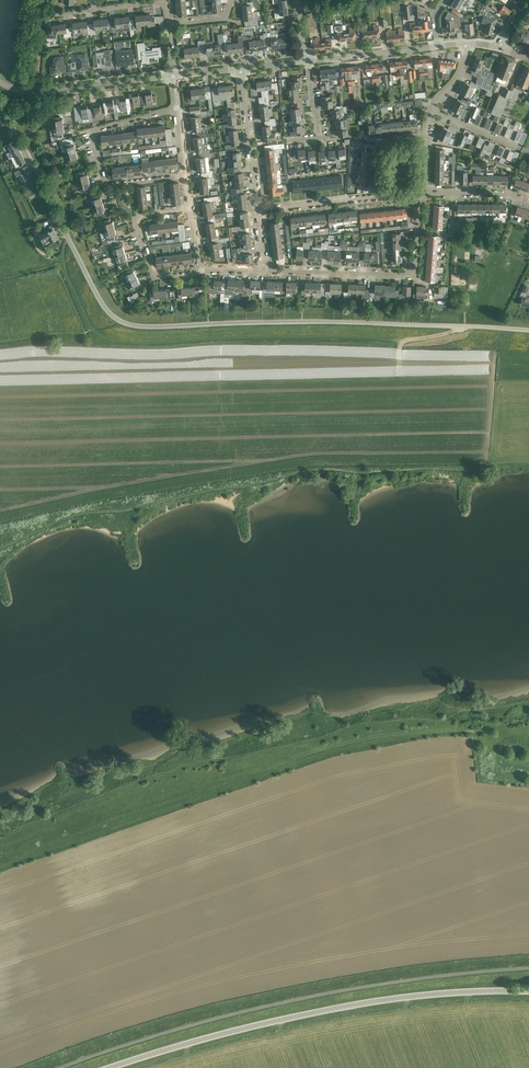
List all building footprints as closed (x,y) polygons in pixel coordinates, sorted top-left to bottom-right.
[(457,0),(454,0),(451,5),(458,9),(462,10),(465,5),(468,7),(457,0)] [(243,13),(252,12),(251,7),(254,7),(253,1),(246,2),(247,5),(243,6),(243,13)] [(504,5),(501,8),(499,6),(497,8),(492,4),(492,5),(489,2),(487,5),(486,4),(485,6),(493,13),(496,10),(498,12),(502,15),(503,13),(507,16),(511,10),(504,5)] [(221,4),(212,5),(209,5),(210,12),(222,11),(221,4)] [(287,6),(279,7),(279,12),(274,12),(275,18),(284,17),(284,14),(288,14),(287,6)] [(479,13),(479,14),(483,15),(481,22),(486,23),(485,28),(486,28),(485,32),(492,34),(496,18),(492,17),(492,14),(490,12),(487,11),(488,9),(486,8),(483,6),(481,10),(479,13)] [(186,8),(177,9),(178,16),(187,15),(186,8)] [(426,17),(425,11),(417,8),(418,17),(426,17)] [(453,8),(450,12),(458,17),(461,13),(453,8)] [(449,20),(445,21),(446,28),(442,28),(443,35),(455,33),(454,27),(460,27),(460,26),(458,17),(450,12),(450,13),(448,11),(445,18),(449,20)] [(252,17),(252,12),(243,13),(244,20),(248,19),(249,26),(254,26),(256,26),(255,22),(258,22),(257,16),(252,17)] [(151,17),(150,14),(143,15),(144,24),(147,23),(148,26),(155,26),(155,23),(159,22),(158,16),(154,17),(154,16),(151,17)] [(141,24),(144,24),(143,15),(136,16),(136,19),(133,19),(134,28),(141,27),(141,24)] [(122,17),(123,31),(134,29),(134,28),(133,19),(129,19),(129,16),(122,17)] [(111,22),(113,32),(113,36),(117,36),(116,31),(123,31),(122,17),(115,18),(115,21),(111,22)] [(101,20),(102,29),(109,28),(109,32),(113,32),(111,22),(108,22),(108,19),(101,20)] [(91,24),(92,34),(96,34),(95,30),(102,29),(101,20),(94,20),(94,24),(91,24)] [(79,22),(81,35),(81,32),(84,31),(85,34),(88,34),(88,35),(92,34),(91,24),(87,24),(87,21),(79,22)] [(419,32),(428,31),(427,21),(418,22),(418,25),(419,32)] [(70,29),(71,37),(74,36),(81,35),(79,22),(73,23),(73,26),(70,26),(70,29)] [(419,32),(418,25),(416,25),(415,22),(410,22),(411,33),(419,32)] [(472,23),(465,24),(465,30),(467,30),(467,34),(474,33),(472,23)] [(52,31),(49,31),(50,39),(56,38),(56,34),(59,33),(59,24),(56,25),(56,24),(53,24),(53,25),(52,25),(52,31)] [(59,24),(59,33),(64,33),(64,37),(71,36),(71,37),(70,29),(66,29),(66,24),(59,24)] [(374,30),(370,30),(371,37),(380,36),(379,26),(377,26),(377,24),(373,24),(374,30)] [(347,40),(346,33),(343,34),(342,25),(335,26),(335,31),(337,31),(338,41),(347,40)] [(371,37),(370,30),(367,31),(366,25),(363,26),(363,28),(361,28),(362,38),(371,37)] [(235,43),(236,52),(243,51),(243,48),(246,48),(245,37),(245,32),(244,28),(244,27),(242,27),(242,33),(241,33),(241,35),(237,35),(238,42),(235,43)] [(349,33),(346,33),(347,40),(356,39),(355,29),(353,29),(353,27),(349,27),(349,33)] [(399,34),(395,34),(396,41),(405,40),(404,30),(402,30),(402,28),(398,28),(399,34)] [(396,41),(395,34),(392,35),(391,29),(388,29),(388,32),(386,32),(387,42),(396,41)] [(524,29),(520,39),(528,43),(528,32),(524,29)] [(278,34),(271,35),(270,32),(267,33),(268,45),(272,45),(272,48),(279,47),(278,34)] [(268,45),(267,33),(263,33),(263,35),(260,35),(260,40),(257,40),(258,49),(265,49),(265,46),(268,45)] [(278,34),(279,47),(287,46),(286,37),(285,33),(278,34)] [(225,50),(223,35),(223,34),(217,34),(218,45),(213,45),(214,54),(222,53),(221,51),(225,50)] [(236,52),(235,43),(231,43),(231,39),(227,40),(227,34),(223,35),(225,50),(228,50),(229,53),(236,52)] [(258,49),(257,40),(252,41),(252,37),(245,37),(246,48),(250,47),(250,50),(258,49)] [(324,49),(323,42),(319,43),(319,37),(315,38),(315,40),(313,40),(314,50),(324,49)] [(323,42),(324,49),(332,48),(331,38),(325,39),(326,42),(323,42)] [(206,46),(205,40),(204,40),(202,41),(203,52),(206,52),(207,55),(214,54),(213,45),(206,46)] [(193,57),(200,56),(200,53),(203,52),(202,41),(198,41),(198,47),(192,48),(193,57)] [(145,51),(145,43),(145,42),(137,43),(139,60),(142,59),(143,62),(158,61),(158,57),(161,56),(160,47),(153,48),(153,50),(145,51)] [(193,57),(192,48),(184,48),(184,46),(181,46),(181,52),(184,51),(185,57),(193,57)] [(103,57),(97,58),(97,55),(93,56),(94,67),(98,67),(98,68),(105,67),(105,66),(112,65),(111,53),(114,53),(113,49),(110,50),(103,50),(104,54),(103,54),(103,57)] [(120,51),(120,49),(115,50),(117,66),(135,64),(133,50),(120,51)] [(85,54),(83,54),(83,53),(79,54),(79,55),(77,55),(78,61),(72,62),(73,69),(81,68),(81,69),(89,68),(88,59),(86,59),(85,54)] [(54,62),(50,67),(51,73),(56,73),(59,70),(62,72),(66,72),(65,65),(64,65),(63,56),(54,57),(54,62)] [(477,84),(481,86),(481,87),(490,91),(491,92),(493,85),(491,84),(495,73),(484,69),(485,68),(484,66),(483,65),(482,65),(483,60),(477,57),(473,67),(474,67),(473,71),(479,73),(477,77),(480,78),(477,84)] [(500,64),(496,76),(497,77),(496,80),(504,83),(505,80),(507,80),(515,61),(505,57),(502,65),(500,64)] [(415,66),(418,66),(420,81),(425,81),(425,80),(424,75),(421,75),(420,71),(424,70),(423,65),(423,58),(414,59),(415,66)] [(423,58),(423,65),(426,65),(426,67),(428,66),(428,64),(432,64),(431,58),(423,58)] [(398,61),(399,68),(400,73),(403,72),(403,67),(408,67),(407,60),(398,61)] [(444,67),(447,67),(447,60),(439,60),(438,66),(442,67),(442,68),(444,69),(444,67)] [(447,67),(446,72),(445,79),(449,79),(450,70),(451,70),(451,67),(455,68),(456,61),(447,60),(447,67)] [(390,62),(390,69),(391,72),(395,72),(395,70),(397,70),(397,68),(399,68),(398,61),(390,62)] [(384,71),(384,69),(383,63),(374,64),(375,70),(377,70),(377,72),(384,71)] [(373,71),(375,70),(374,64),(365,65),(366,71),(370,71),(370,73),(373,72),(373,71)] [(351,73),(353,73),(353,75),(359,74),(359,72),(359,65),(350,66),(351,73)] [(515,84),(525,88),(528,89),(528,67),(525,65),(522,74),(520,73),(515,84)] [(353,93),(351,78),(351,73),(350,66),(341,67),(342,74),(345,74),(346,80),(348,79),(349,93),(353,93)] [(332,80),(332,77),(337,76),(336,68),(328,69),(329,81),(332,80)] [(327,85),(328,94),(335,93),(334,88),(330,89),(330,88),(329,82),(329,81),(328,69),(320,70),(321,82),(326,82),(326,85),(327,85)] [(292,81),(290,82),(291,88),(291,89),(298,88),(300,87),(300,84),(303,84),(302,80),(301,77),(292,78),(292,81)] [(358,79),(359,89),(364,89),(364,86),(370,85),(370,79),(358,79)] [(268,89),(272,88),(274,88),(275,94),(279,93),(277,83),(271,83),(271,80),(264,81),(266,102),(269,101),(268,89)] [(266,102),(264,81),(257,82),(258,90),(261,90),(262,97),(259,98),(259,102),(266,102)] [(472,82),(471,85),(466,82),(465,84),(464,84),(462,88),(472,92),(474,87),(479,89),(481,87),(481,86),(477,84),(472,82)] [(227,106),(234,105),(234,102),(231,103),(230,94),(233,93),(232,85),(225,86),(226,94),(226,97),(227,106)] [(224,94),(226,94),(225,86),(218,87),(219,92),(212,93),(213,102),(220,101),(219,95),(224,94)] [(198,89),(199,98),(206,97),(206,99),(211,98),(211,91),(205,92),(205,88),(198,89)] [(472,92),(462,88),(461,91),(462,91),(461,93),(469,97),(467,100),(471,102),(476,104),(477,101),(473,99),(475,94),(472,92)] [(500,117),(502,114),(509,98),(508,98),(512,90),(505,88),(502,96),(499,94),(492,109),(487,107),(485,110),(489,112),(495,115),(499,117),(500,117)] [(188,102),(196,101),(195,98),(199,98),(198,89),(191,90),(191,94),(187,94),(188,102)] [(142,98),(143,105),(147,105),(153,104),(153,103),(156,103),(155,96),(152,96),(152,91),(145,92),(146,99),(143,99),(143,98),(142,98)] [(130,99),(131,107),(140,106),(140,104),(143,104),(143,105),(142,98),(139,98),(138,92),(132,93),(133,99),(130,99)] [(299,94),(289,95),(290,102),(292,102),(292,105),(290,105),(302,104),(301,101),(302,101),(302,97),(299,97),(299,94)] [(330,100),(330,96),(320,97),(321,101),(320,101),(320,105),(323,105),(323,108),(329,107),(333,107),(332,100),(330,100)] [(117,110),(118,112),(121,111),(127,111),(128,114),(131,114),(130,107),(131,107),(130,99),(129,98),(126,98),(126,97),(119,98),(120,104),(117,104),(117,110)] [(108,113),(114,112),(114,115),(118,114),(118,112),(117,110),(117,104),(113,104),(113,99),(106,100),(107,105),(104,105),(105,113),(108,113)] [(471,102),(467,100),(465,99),(463,102),(458,99),(457,101),(456,101),(454,104),(464,109),(465,106),(468,107),(469,105),(474,108),(476,104),(471,102)] [(266,102),(259,102),(260,107),(259,107),(258,107),(259,110),(260,110),(260,113),(269,112),(272,112),(272,108),(268,108),(268,105),(269,105),(269,101),(266,102)] [(94,108),(91,109),(92,118),(102,117),(102,115),(105,115),(105,113),(104,105),(100,106),(100,104),(94,104),(94,108)] [(302,104),(290,105),(291,108),(291,115),(301,114),(300,112),(303,111),(303,107),(302,107),(302,104)] [(464,116),(467,111),(464,109),(454,104),(453,107),(453,108),(452,110),(457,112),(456,116),(462,118),(463,115),(464,116)] [(481,120),(483,116),(477,113),(479,108),(480,105),(476,104),(473,112),(471,116),(475,118),(473,122),(479,125),(481,121),(481,120)] [(88,109),(87,105),(81,106),(81,108),(78,109),(77,107),(74,108),(75,114),(78,114),(79,122),(83,121),(83,119),(92,118),(91,109),(88,109)] [(223,118),(236,116),(234,105),(227,106),(228,110),(227,110),(227,114),(223,114),(223,118)] [(333,107),(329,107),(329,110),(329,114),(332,114),(332,117),(333,117),(342,116),(341,112),(344,112),(343,107),(342,107),(342,105),(338,106),(333,107)] [(487,118),(489,112),(485,110),(483,116),(481,120),(481,121),(485,122),(483,126),(489,129),(491,125),(493,120),(487,118)] [(270,119),(269,112),(260,113),(261,120),(265,120),(265,123),(277,121),(276,119),(275,119),(275,118),(270,119)] [(192,124),(201,123),(200,120),(202,119),(201,113),(194,114),(195,117),(191,118),(192,124)] [(301,117),(301,114),(291,115),(292,121),(289,122),(289,123),(289,126),(302,124),(302,125),(304,124),(303,121),(304,121),(304,117),(301,117)] [(499,117),(495,115),(493,120),(491,125),(495,126),(493,130),(499,133),(501,129),(503,125),(497,122),(499,117)] [(57,126),(63,125),(62,119),(60,119),(60,116),(47,118),(47,124),(53,123),(53,126),(56,126),(57,126)] [(236,123),(236,116),(223,118),(223,121),(228,120),(228,124),(223,124),(223,125),(221,125),(222,128),(234,127),(234,123),(236,123)] [(342,116),(333,117),(334,120),(333,120),(333,124),(336,124),(336,126),(335,126),(335,127),(349,125),(348,118),(343,119),(343,116),(342,116)] [(507,116),(505,120),(503,125),(501,129),(505,131),(503,135),(509,138),(511,133),(513,129),(507,126),(509,121),(510,118),(507,116)] [(417,120),(417,117),(410,118),(410,120),(411,129),(418,128),(417,120)] [(411,129),(410,120),(406,121),(406,118),(403,118),(403,121),(404,130),(411,129)] [(277,121),(265,123),(265,126),(262,127),(263,133),(271,132),(270,126),(276,125),(275,122),(277,122),(277,121)] [(517,131),(519,125),(521,122),(517,121),(513,129),(511,133),(515,135),(513,139),(519,142),(521,138),(526,140),(528,135),(517,131)] [(201,123),(192,124),(193,131),(196,131),(197,134),(204,133),(203,127),(201,127),(201,123)] [(302,127),(302,125),(302,124),(289,126),(292,125),(293,132),(290,132),(290,136),(305,134),(305,131),(305,127),(302,127)] [(55,140),(52,141),(52,142),(66,139),(65,132),(63,125),(57,126),(57,127),(53,128),(55,140)] [(349,125),(335,127),(336,130),(335,130),(335,134),(338,134),(338,136),(348,135),(347,129),(349,129),(349,125)] [(166,135),(166,133),(165,129),(165,126),(158,126),(159,135),(166,135)] [(234,127),(222,128),(223,128),(224,132),(225,132),(226,138),(238,136),(237,130),(234,130),(234,127)] [(456,133),(458,130),(450,127),(449,129),(444,127),(443,129),(442,129),(440,132),(451,138),(452,138),(450,137),(453,131),(456,133)] [(145,137),(144,128),(137,129),(138,138),(145,137)] [(129,133),(130,142),(137,141),(136,132),(129,133)] [(271,132),(263,133),(263,136),(262,136),(262,140),(264,140),(264,141),(267,140),(267,144),(278,142),(277,139),(276,139),(276,132),(271,133),(271,132)] [(438,138),(443,140),(442,143),(449,145),(449,143),(451,138),(440,132),(439,135),(440,136),(438,138)] [(473,139),(475,135),(468,132),(467,136),(463,134),(461,139),(459,144),(463,146),(465,140),(471,143),(473,139)] [(122,134),(123,143),(130,142),(129,133),(122,134)] [(193,138),(194,144),(207,143),(205,133),(204,133),(197,134),(197,137),(193,138)] [(109,144),(108,135),(101,136),(102,145),(109,144)] [(239,144),(238,136),(226,138),(226,142),(231,141),(231,145),(225,145),(224,146),(224,149),(237,148),(236,144),(239,144)] [(473,139),(471,143),(469,149),(473,150),(475,145),(481,147),(483,143),(485,139),(478,136),(477,140),(473,139)] [(493,147),(495,143),(488,140),(487,144),(483,143),(481,147),(479,153),(483,155),(485,149),(491,152),(493,147)] [(15,154),(20,152),(15,141),(3,147),(9,159),(12,157),(16,155),(15,154)] [(69,152),(69,153),(76,151),(74,144),(72,145),(71,142),(63,144),(66,153),(69,152)] [(207,143),(194,144),(195,152),(199,151),(199,155),(210,153),(210,150),(208,150),(207,143)] [(279,155),(278,148),(284,148),(284,143),(269,145),(269,149),(265,150),(264,150),(263,151),(264,153),(264,154),(265,154),(265,156),(279,155)] [(493,147),(491,152),(489,157),(493,159),(495,153),(501,156),(503,152),(505,148),(499,145),(497,149),(493,147)] [(335,150),(336,157),(339,156),(339,159),(346,158),(345,149),(342,149),(342,146),(338,147),(334,148),(335,150)] [(456,149),(452,149),(453,148),(443,146),(443,149),(436,149),(436,156),(444,156),(444,152),(446,152),(452,152),(452,156),(455,156),(456,149)] [(302,149),(301,147),(297,147),(298,148),(293,148),(294,158),(299,158),(299,159),(302,159),(302,162),(306,162),(306,161),(306,159),(305,149),(302,149)] [(325,151),(326,161),(329,161),(329,160),(331,160),(332,163),(336,163),(336,157),(335,150),(332,150),(332,147),(328,148),(324,149),(325,151)] [(306,159),(306,161),(309,160),(316,159),(315,150),(312,150),(312,148),(308,148),(308,149),(305,149),(306,159)] [(315,150),(316,159),(319,159),(319,161),(321,161),(322,164),(326,164),(326,161),(325,151),(322,151),(322,148),(318,149),(318,150),(315,150)] [(237,152),(237,149),(226,150),(224,150),(225,154),(229,153),(230,160),(241,159),(240,152),(237,152)] [(513,156),(515,152),(509,149),(507,153),(503,152),(501,156),(499,161),(503,163),(506,158),(512,160),(512,159),(516,161),(518,158),(513,156)] [(69,153),(70,154),(66,155),(69,164),(76,161),(76,158),(78,158),(76,151),(69,153)] [(16,155),(12,157),(16,167),(20,165),(26,162),(20,152),(15,154),(16,155)] [(210,153),(199,155),(200,158),(196,158),(197,165),(209,164),(208,157),(210,157),(210,153)] [(279,155),(265,156),(266,164),(279,162),(278,156),(279,155)] [(169,159),(170,168),(178,167),(177,158),(169,159)] [(164,168),(163,159),(156,160),(157,169),(164,168)] [(241,159),(230,160),(228,161),(229,164),(232,164),(232,167),(228,167),(228,168),(227,169),(227,171),(239,170),(239,166),(242,166),(242,165),(243,165),(242,162),(241,162),(241,159)] [(149,161),(150,170),(157,169),(156,160),(149,161)] [(150,170),(149,161),(142,162),(143,171),(150,170)] [(279,162),(266,164),(267,171),(276,170),(275,163),(279,163),(279,162)] [(209,164),(197,165),(197,172),(201,172),(202,175),(212,174),(212,170),(210,171),(209,164)] [(370,165),(361,164),(360,172),(369,172),(370,165)] [(467,183),(467,172),(467,169),(463,169),(463,165),(457,165),(457,173),(460,173),(460,183),(467,183)] [(19,167),(20,169),(14,172),(15,172),(17,176),(22,174),(24,177),(25,176),(27,180),(33,177),(27,166),(23,168),(22,166),(19,167)] [(127,166),(128,175),(135,175),(134,166),(127,166)] [(121,176),(120,167),(113,168),(114,177),(121,176)] [(239,170),(227,171),(228,171),(229,175),(234,174),(235,177),(232,178),(232,181),(230,181),(244,180),(243,172),(239,173),(239,170)] [(268,178),(281,177),(280,174),(277,174),(276,170),(267,171),(268,178)] [(85,174),(84,171),(77,172),(79,181),(82,181),(82,182),(89,180),(87,173),(85,174)] [(212,174),(202,175),(202,178),(198,179),(199,186),(211,184),(210,182),(208,182),(207,178),(213,177),(212,174)] [(342,176),(333,177),(335,188),(343,187),(342,176)] [(281,177),(268,178),(269,185),(278,184),(277,177),(281,177)] [(333,177),(325,178),(326,189),(335,188),(333,177)] [(317,178),(309,179),(310,191),(318,190),(317,178)] [(325,178),(317,178),(318,190),(326,189),(325,178)] [(360,179),(356,178),(356,182),(359,182),(359,185),(357,185),(357,189),(364,190),(364,186),(368,187),(368,179),(360,178),(360,179)] [(309,179),(301,180),(302,192),(310,191),(309,179)] [(520,188),(522,181),(516,179),(514,186),(520,188)] [(82,182),(79,183),(81,192),(89,190),(88,187),(91,186),(89,180),(82,182)] [(244,180),(230,181),(230,185),(236,184),(236,187),(230,188),(231,192),(242,190),(242,187),(244,187),(244,180)] [(302,192),(301,180),(292,181),(294,193),(302,192)] [(520,188),(527,190),(528,183),(522,181),(520,188)] [(170,190),(179,189),(178,182),(169,183),(170,190)] [(211,184),(199,186),(200,193),(209,192),(208,188),(211,187),(211,184)] [(269,185),(267,185),(269,196),(278,195),(278,194),(283,194),(283,187),(277,188),(277,185),(278,185),(278,184),(269,185)] [(137,194),(146,193),(145,186),(136,187),(137,194)] [(242,190),(231,192),(231,196),(237,195),(237,198),(233,199),(233,202),(235,201),(235,202),(246,200),(245,193),(242,194),(242,190)] [(96,205),(103,203),(101,196),(102,196),(101,193),(90,196),(93,205),(96,204),(96,205)] [(180,196),(171,197),(172,204),(181,203),(180,196)] [(211,206),(210,202),(219,200),(218,196),(204,198),(205,202),(201,203),(203,210),(212,208),(216,208),(216,205),(211,206)] [(147,200),(138,201),(139,208),(148,207),(147,200)] [(246,200),(235,202),(236,205),(238,204),(239,208),(247,208),(246,200)] [(228,202),(225,203),(226,212),(234,211),(233,207),(228,208),(228,202)] [(96,205),(97,206),(94,207),(95,212),(96,216),(105,213),(104,209),(105,209),(103,203),(96,205)] [(434,214),(443,215),(444,207),(434,206),(434,214)] [(522,216),(524,209),(518,206),(517,208),(512,207),(511,212),(519,215),(517,220),(511,218),(510,221),(519,224),(520,221),(522,216)] [(213,215),(212,208),(203,210),(204,217),(208,216),(208,219),(222,217),(224,217),(223,213),(214,214),(214,215),(213,215)] [(395,209),(396,218),(403,217),(407,216),(406,208),(402,209),(395,209)] [(387,210),(388,219),(396,218),(395,209),(387,210)] [(343,221),(344,224),(351,223),(350,220),(349,211),(342,212),(343,221)] [(240,220),(248,219),(247,212),(239,213),(240,220)] [(336,221),(335,213),(328,213),(329,222),(328,222),(329,225),(333,225),(333,224),(337,223),(336,221)] [(318,215),(319,223),(326,222),(325,214),(318,215)] [(434,214),(433,221),(443,222),(443,215),(434,214)] [(297,217),(298,226),(306,225),(305,216),(297,217)] [(222,217),(208,219),(209,223),(205,223),(206,230),(215,229),(214,222),(216,222),(222,221),(221,220),(223,219),(222,217)] [(107,228),(108,229),(114,227),(112,221),(110,222),(109,218),(102,221),(104,229),(107,228)] [(229,232),(243,230),(242,227),(249,226),(248,219),(240,220),(241,226),(228,228),(229,232)] [(179,230),(179,228),(178,225),(178,221),(171,222),(172,231),(179,230)] [(396,226),(397,229),(402,229),(408,228),(407,221),(401,222),(402,226),(396,226)] [(442,230),(443,222),(433,221),(433,229),(442,230)] [(271,230),(280,229),(279,222),(270,223),(271,230)] [(158,232),(157,223),(150,224),(151,233),(158,232)] [(108,229),(108,230),(99,233),(103,245),(118,240),(114,227),(108,229)] [(215,229),(206,230),(208,238),(212,237),(212,240),(219,239),(221,238),(220,236),(218,236),(218,235),(216,236),(215,229)] [(48,231),(40,235),(46,247),(52,244),(51,242),(57,239),(53,230),(50,231),(49,230),(48,230),(48,231)] [(243,230),(229,232),(234,231),(234,234),(236,233),(236,235),(242,234),(242,237),(239,238),(239,241),(251,240),(250,232),(243,233),(243,230)] [(428,244),(438,245),(438,237),(429,236),(428,244)] [(371,247),(370,262),(377,262),(378,251),(380,251),(379,241),(378,241),(378,238),(376,239),(376,241),(376,249),(371,249),(371,247)] [(219,239),(212,240),(213,243),(209,244),(210,251),(219,249),(222,249),(221,242),(220,242),(219,239)] [(120,247),(118,240),(103,245),(108,243),(109,246),(105,248),(107,256),(118,253),(118,254),(125,252),(123,246),(120,247)] [(251,240),(239,241),(240,244),(241,248),(238,248),(232,249),(232,252),(238,252),(245,251),(245,247),(252,247),(251,240)] [(325,243),(325,250),(327,250),(327,260),(334,260),(334,246),(328,246),(329,241),(325,241),(325,243)] [(347,246),(347,241),(344,241),(343,243),(343,251),(346,251),(346,252),(345,261),(352,261),(353,246),(347,246)] [(316,247),(315,259),(322,260),(322,249),(325,250),(325,243),(321,243),(321,247),(316,247)] [(334,246),(334,260),(340,260),(340,251),(340,250),(343,251),(343,243),(340,243),(340,246),(334,246)] [(358,244),(358,246),(353,246),(352,261),(359,261),(359,251),(362,251),(362,244),(358,244)] [(370,262),(371,247),(365,247),(365,244),(362,244),(362,251),(364,251),(364,261),(370,262)] [(428,244),(428,251),(437,252),(438,245),(428,244)] [(219,249),(210,251),(211,258),(224,256),(223,249),(222,249),(219,249)] [(284,254),(283,254),(282,250),(273,251),(274,258),(276,258),(277,263),(285,262),(284,254)] [(245,251),(238,252),(239,255),(241,255),(241,260),(242,262),(245,261),(245,262),(253,261),(253,257),(254,257),(254,255),(252,254),(246,255),(245,251)] [(428,251),(427,259),(437,259),(437,252),(428,251)] [(125,252),(118,254),(118,256),(115,257),(119,269),(129,265),(125,252)] [(402,254),(393,255),(394,262),(391,262),(392,266),(399,265),(399,261),(402,261),(402,254)] [(170,255),(172,264),(179,264),(178,255),(170,255)] [(165,265),(164,256),(156,257),(156,258),(153,259),(155,264),(157,264),(157,266),(165,265)] [(441,260),(437,259),(427,259),(427,266),(436,267),(439,267),(440,262),(441,263),(441,260)] [(427,266),(426,274),(435,274),(436,267),(427,266)] [(130,269),(123,272),(128,281),(137,277),(134,271),(132,272),(130,269)] [(435,274),(426,274),(425,281),(435,282),(435,274)] [(132,290),(141,286),(139,283),(140,283),(137,277),(128,281),(132,290)] [(235,289),(236,282),(236,280),(228,280),(228,283),(225,283),(225,282),(224,295),(224,296),(229,297),(229,296),(229,289),(235,289)] [(246,301),(246,285),(243,285),(244,280),(236,280),(236,282),(235,289),(235,293),(242,293),(242,301),(246,301)] [(214,289),(218,289),(218,293),(224,294),(224,295),(225,282),(222,282),(222,281),(214,281),(214,283),(210,283),(209,293),(214,293),(214,289)] [(260,289),(260,282),(260,281),(251,281),(251,284),(246,284),(246,285),(246,301),(246,297),(246,296),(248,296),(248,293),(252,294),(252,289),(260,289)] [(263,290),(263,296),(263,293),(275,293),(275,282),(274,282),(267,281),(267,282),(267,283),(263,283),(263,290)] [(275,282),(275,293),(286,294),(286,291),(286,287),(282,287),(282,282),(275,282)] [(286,287),(286,291),(296,292),(297,282),(286,282),(286,287)] [(313,291),(313,283),(305,283),(305,288),(301,288),(301,295),(306,295),(307,291),(313,291)] [(325,289),(321,289),(321,283),(313,283),(313,291),(313,295),(324,295),(324,289),(325,289)] [(341,292),(341,284),(330,283),(330,289),(325,289),(325,297),(331,297),(331,294),(335,294),(335,295),(336,296),(340,296),(341,296),(341,292)] [(356,293),(357,284),(348,284),(348,292),(343,292),(343,297),(343,301),(346,301),(346,297),(350,297),(350,292),(356,293)] [(357,284),(356,293),(362,293),(362,298),(370,298),(370,289),(366,289),(366,293),(365,293),(365,285),(357,284)] [(526,297),(526,293),(527,293),(528,288),(528,286),(524,284),(521,291),(522,291),(519,296),(522,296),(522,299),(521,304),(528,306),(528,297),(526,297)] [(370,289),(370,298),(375,298),(375,294),(385,294),(385,285),(375,285),(375,290),(370,289)] [(399,301),(400,290),(395,290),(395,285),(385,285),(385,294),(395,294),(394,298),(397,298),(396,303),(399,303),(399,301)] [(189,296),(188,286),(178,287),(179,297),(187,297),(187,296),(189,296)] [(188,286),(189,296),(190,296),(190,297),(199,296),(198,291),(204,291),(204,286),(195,286),(188,286)] [(403,290),(400,290),(399,301),(402,301),(403,299),(410,300),(410,295),(410,286),(403,286),(403,290)] [(447,297),(447,286),(444,286),(434,286),(434,287),(433,287),(433,290),(434,290),(434,292),(434,297),(443,297),(447,297)] [(417,287),(417,291),(413,291),(413,300),(424,300),(424,298),(427,298),(428,293),(426,293),(426,287),(417,287)] [(147,300),(151,300),(158,299),(159,299),(159,296),(161,296),(160,289),(150,289),(150,291),(147,291),(147,300)] [(160,289),(161,296),(162,296),(162,299),(171,299),(170,290),(167,290),(167,289),(160,289)] [(137,292),(133,294),(133,295),(130,296),(133,302),(139,295),(137,292)]
